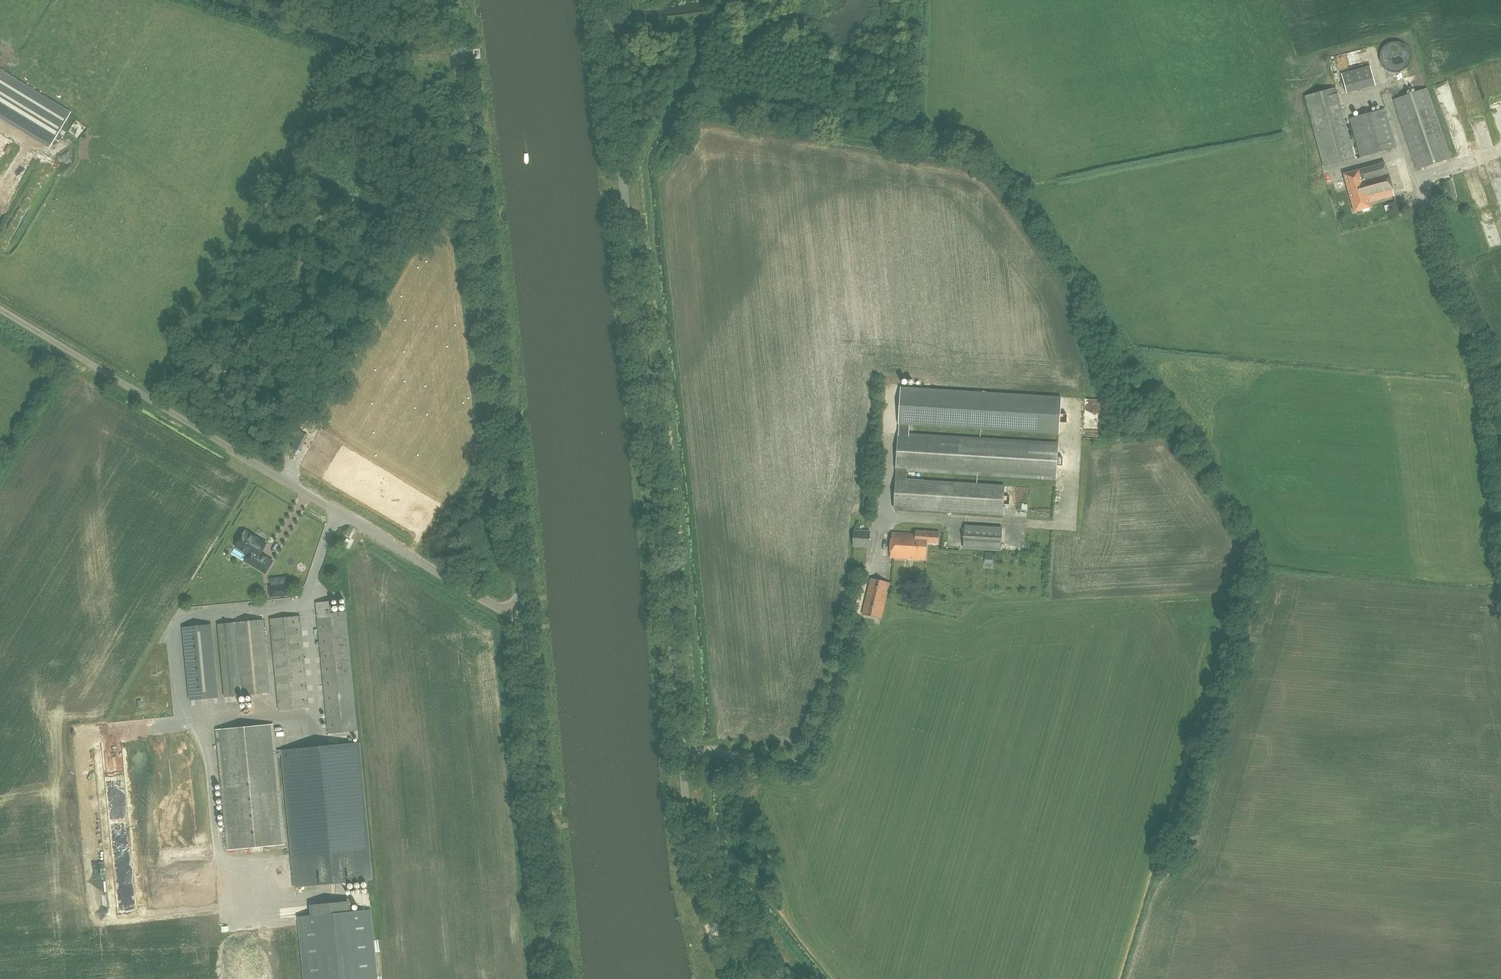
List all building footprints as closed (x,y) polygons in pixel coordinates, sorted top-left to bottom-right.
[(1410,59),(1410,57),(1410,54),(1409,51),(1408,49),(1406,47),(1404,45),(1401,44),(1398,43),(1396,43),(1393,43),(1390,44),(1388,45),(1385,47),(1384,50),(1382,53),(1382,55),(1382,58),(1382,60),(1383,63),(1384,65),(1386,67),(1388,69),(1391,70),(1393,71),(1397,71),(1399,71),(1402,70),(1404,69),(1406,67),(1408,65),(1409,63),(1410,59)] [(1370,66),(1341,74),(1347,94),(1376,86),(1370,66)] [(0,71),(0,117),(44,144),(65,110),(0,71)] [(1305,96),(1312,120),(1343,112),(1336,88),(1305,96)] [(1418,169),(1451,158),(1427,88),(1394,99),(1418,169)] [(1458,98),(1444,102),(1446,107),(1460,104),(1458,98)] [(1350,118),(1350,119),(1361,157),(1397,147),(1386,109),(1350,118)] [(1343,113),(1312,120),(1324,167),(1356,158),(1343,113)] [(1367,196),(1369,203),(1394,196),(1385,163),(1344,174),(1351,200),(1367,196)] [(1452,179),(1445,181),(1449,197),(1457,195),(1452,179)] [(21,181),(16,189),(21,192),(26,184),(21,181)] [(1351,200),(1354,212),(1370,208),(1369,203),(1367,196),(1351,200)] [(234,362),(226,354),(217,364),(225,372),(234,362)] [(1061,398),(901,389),(899,425),(900,425),(899,439),(909,440),(910,426),(1059,434),(1061,398)] [(899,439),(898,439),(896,479),(906,480),(907,470),(1057,479),(1058,449),(909,440),(899,439)] [(896,479),(894,507),(1003,514),(1005,486),(906,480),(896,479)] [(1030,510),(1032,500),(1024,498),(1022,508),(1030,510)] [(1002,551),(1003,527),(965,524),(964,549),(1002,551)] [(854,530),(853,546),(870,547),(870,531),(854,530)] [(240,539),(235,546),(248,554),(245,560),(265,572),(272,561),(260,554),(266,544),(245,531),(243,533),(241,534),(239,537),(240,539)] [(892,532),(891,557),(926,560),(927,543),(938,544),(939,532),(915,531),(915,534),(892,532)] [(890,582),(872,577),(863,614),(881,618),(890,582)] [(270,586),(271,597),(289,595),(288,584),(270,586)] [(317,603),(318,614),(329,733),(358,730),(347,611),(332,613),(331,601),(317,603)] [(301,616),(271,619),(279,709),(309,707),(301,616)] [(263,620),(235,622),(243,695),(271,692),(263,620)] [(242,695),(235,622),(218,624),(225,697),(242,695)] [(184,627),(191,700),(219,697),(212,625),(184,627)] [(217,731),(228,850),(286,844),(274,725),(217,731)] [(361,742),(282,750),(290,834),(369,826),(361,742)] [(161,834),(161,823),(143,823),(143,834),(161,834)] [(369,826),(290,834),(295,888),(374,880),(369,826)] [(228,902),(237,900),(235,893),(227,895),(228,902)] [(372,910),(298,916),(301,928),(305,978),(379,978),(372,910)]
